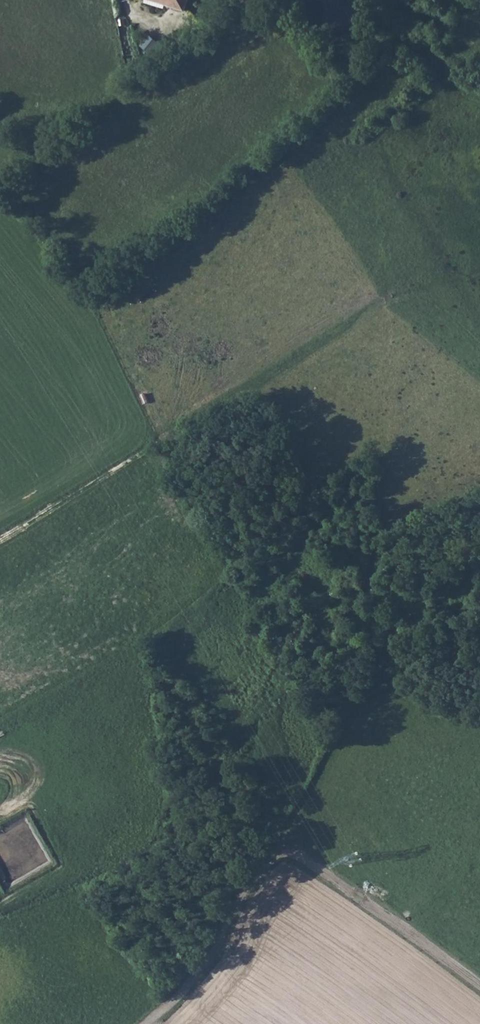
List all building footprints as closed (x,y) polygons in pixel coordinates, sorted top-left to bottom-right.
[(147,0),(185,10),(187,0),(147,0)]
